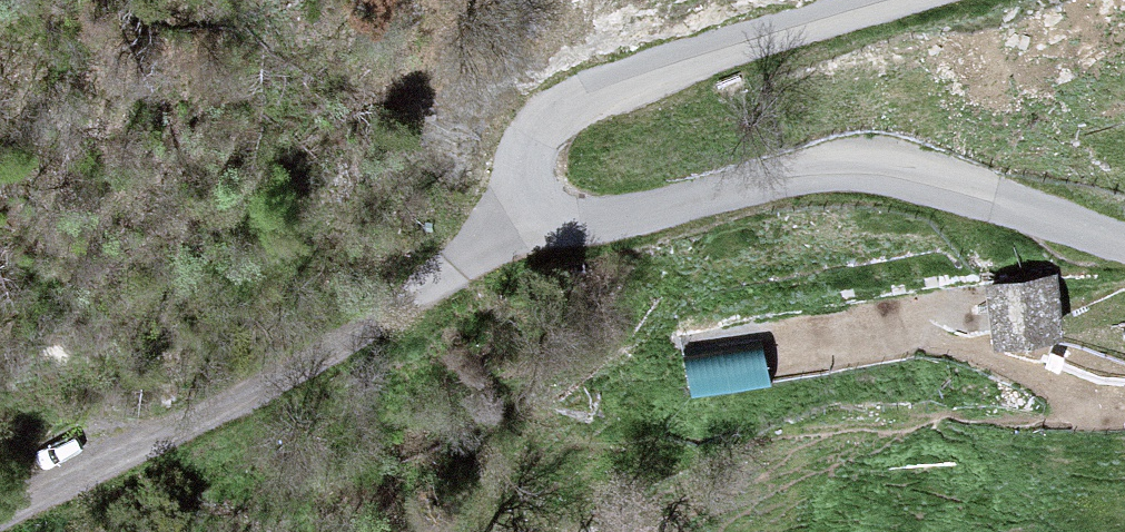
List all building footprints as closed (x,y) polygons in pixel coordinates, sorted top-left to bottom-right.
[(980,282),(985,348),(1052,343),(1047,277),(980,282)]
